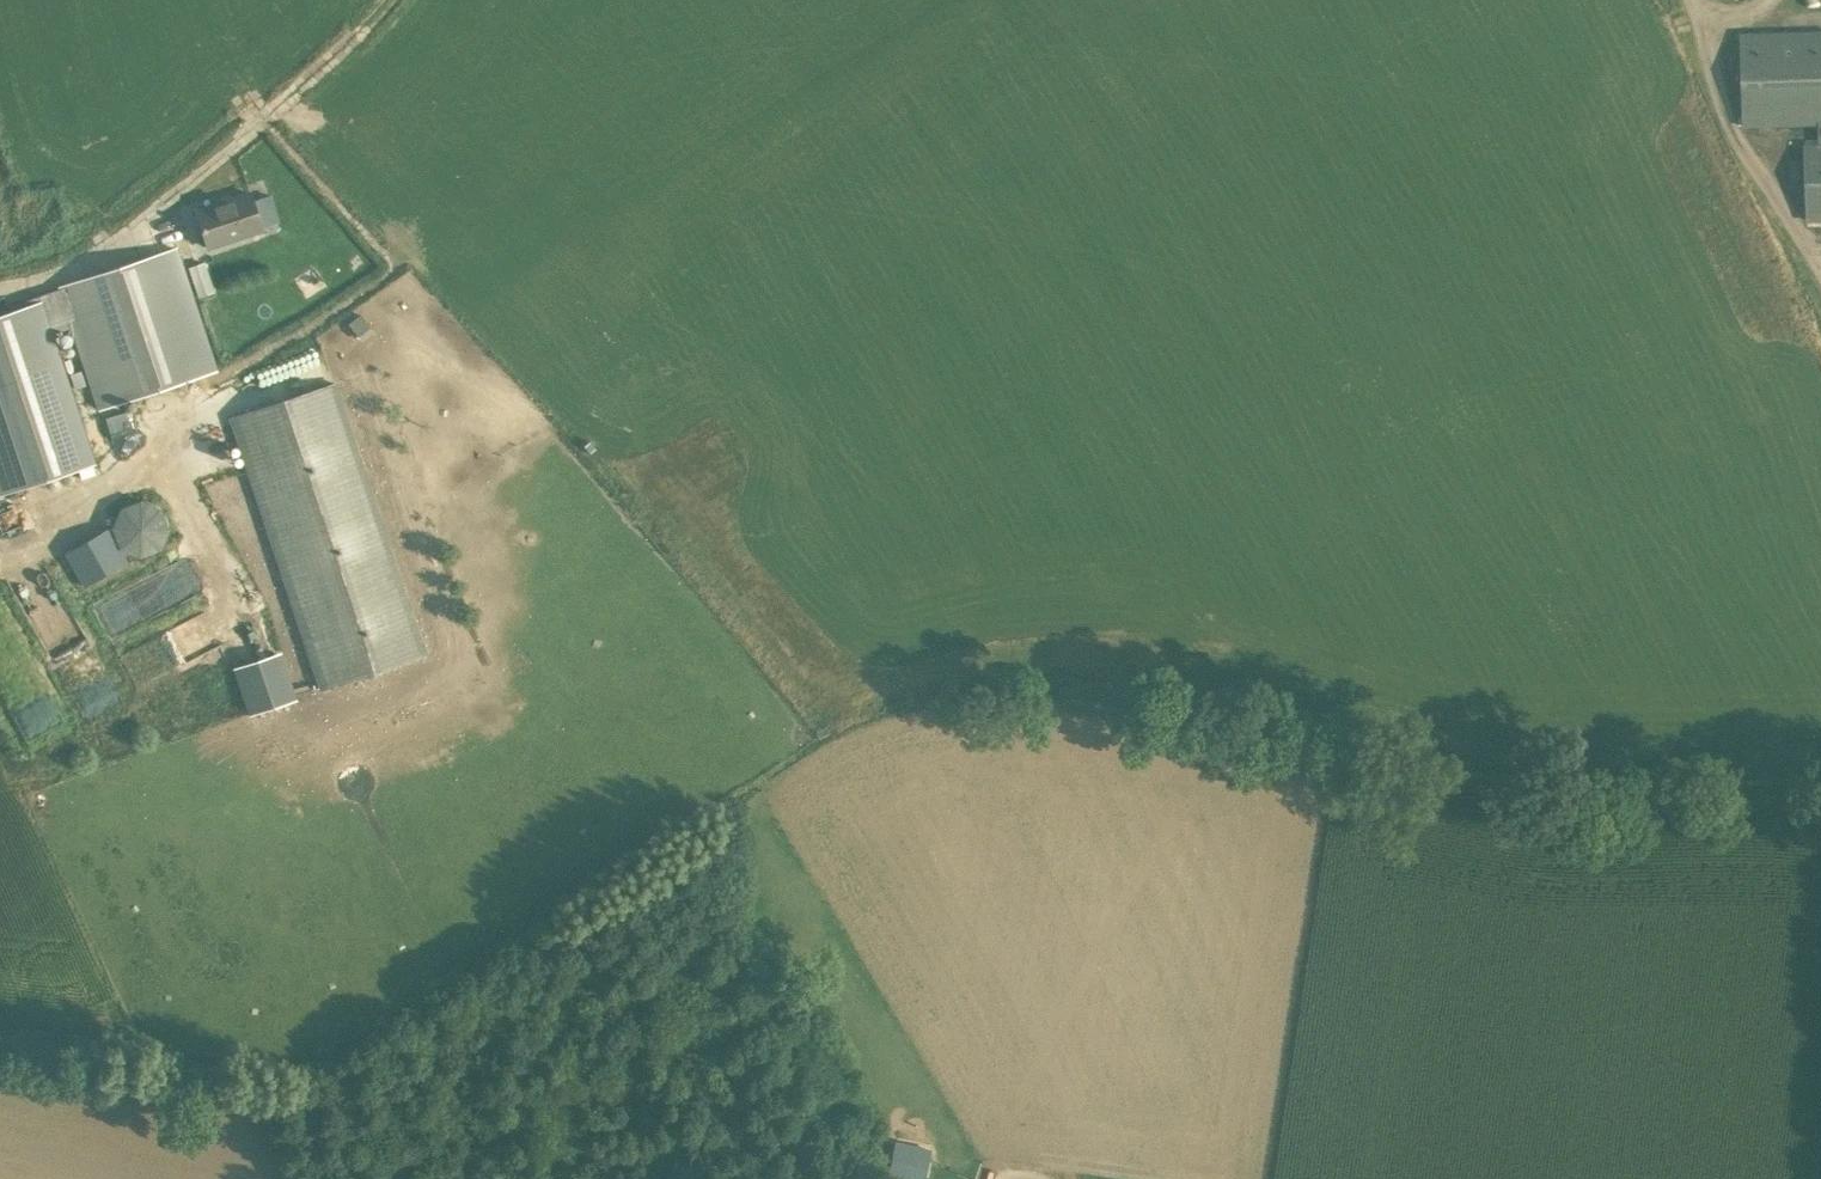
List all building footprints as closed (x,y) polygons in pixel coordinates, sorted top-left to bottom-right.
[(1740,33),(1743,124),(1820,122),(1820,30),(1740,33)] [(1820,216),(1820,142),(1803,143),(1805,217),(1820,216)] [(262,229),(250,192),(195,210),(208,247),(262,229)] [(97,465),(52,327),(69,321),(98,410),(217,370),(177,247),(57,286),(58,289),(9,305),(10,309),(0,312),(0,497),(97,465)] [(197,296),(212,292),(203,261),(188,266),(197,296)] [(427,653),(337,384),(234,418),(325,687),(427,653)] [(108,419),(112,431),(132,426),(128,414),(108,419)] [(111,528),(111,529),(111,530),(111,531),(111,532),(111,533),(112,534),(112,535),(112,536),(112,537),(113,538),(113,539),(114,540),(114,541),(114,542),(115,543),(115,544),(116,544),(116,545),(117,546),(118,547),(119,548),(119,549),(120,549),(121,550),(122,551),(123,552),(124,552),(125,553),(126,553),(126,554),(127,554),(128,554),(129,555),(130,555),(131,555),(132,556),(133,556),(134,556),(135,556),(136,556),(137,556),(138,556),(139,556),(140,556),(141,556),(142,556),(143,556),(144,556),(145,556),(146,555),(147,555),(148,554),(149,554),(150,554),(151,553),(152,553),(153,552),(154,551),(155,551),(156,550),(156,549),(157,549),(158,548),(158,547),(159,547),(160,546),(160,545),(161,544),(162,543),(162,542),(162,541),(163,540),(163,539),(164,539),(164,538),(164,537),(164,536),(165,535),(165,534),(165,533),(165,532),(165,531),(165,530),(165,529),(165,528),(165,527),(165,526),(165,525),(165,524),(164,523),(164,522),(164,521),(164,520),(163,519),(163,518),(163,517),(162,517),(162,516),(161,515),(161,514),(160,513),(159,513),(159,512),(158,511),(157,510),(156,509),(155,508),(154,507),(153,507),(153,506),(152,506),(151,505),(150,505),(149,505),(148,504),(147,504),(146,503),(145,503),(144,503),(143,503),(142,502),(141,502),(140,502),(139,502),(138,502),(137,502),(136,502),(135,502),(134,503),(133,503),(132,503),(131,503),(130,504),(129,504),(128,504),(127,505),(126,505),(125,506),(124,506),(123,507),(122,507),(122,508),(121,509),(120,509),(119,510),(119,511),(118,511),(118,512),(117,513),(116,513),(116,514),(115,515),(115,516),(114,517),(114,518),(113,519),(113,520),(113,521),(112,522),(112,523),(112,524),(112,525),(111,526),(111,527),(111,528)] [(275,655),(239,667),(254,712),(291,700),(275,655)] [(107,672),(72,689),(84,714),(119,698),(107,672)] [(887,1177),(897,1178),(923,1178),(929,1150),(895,1142),(887,1177)]
